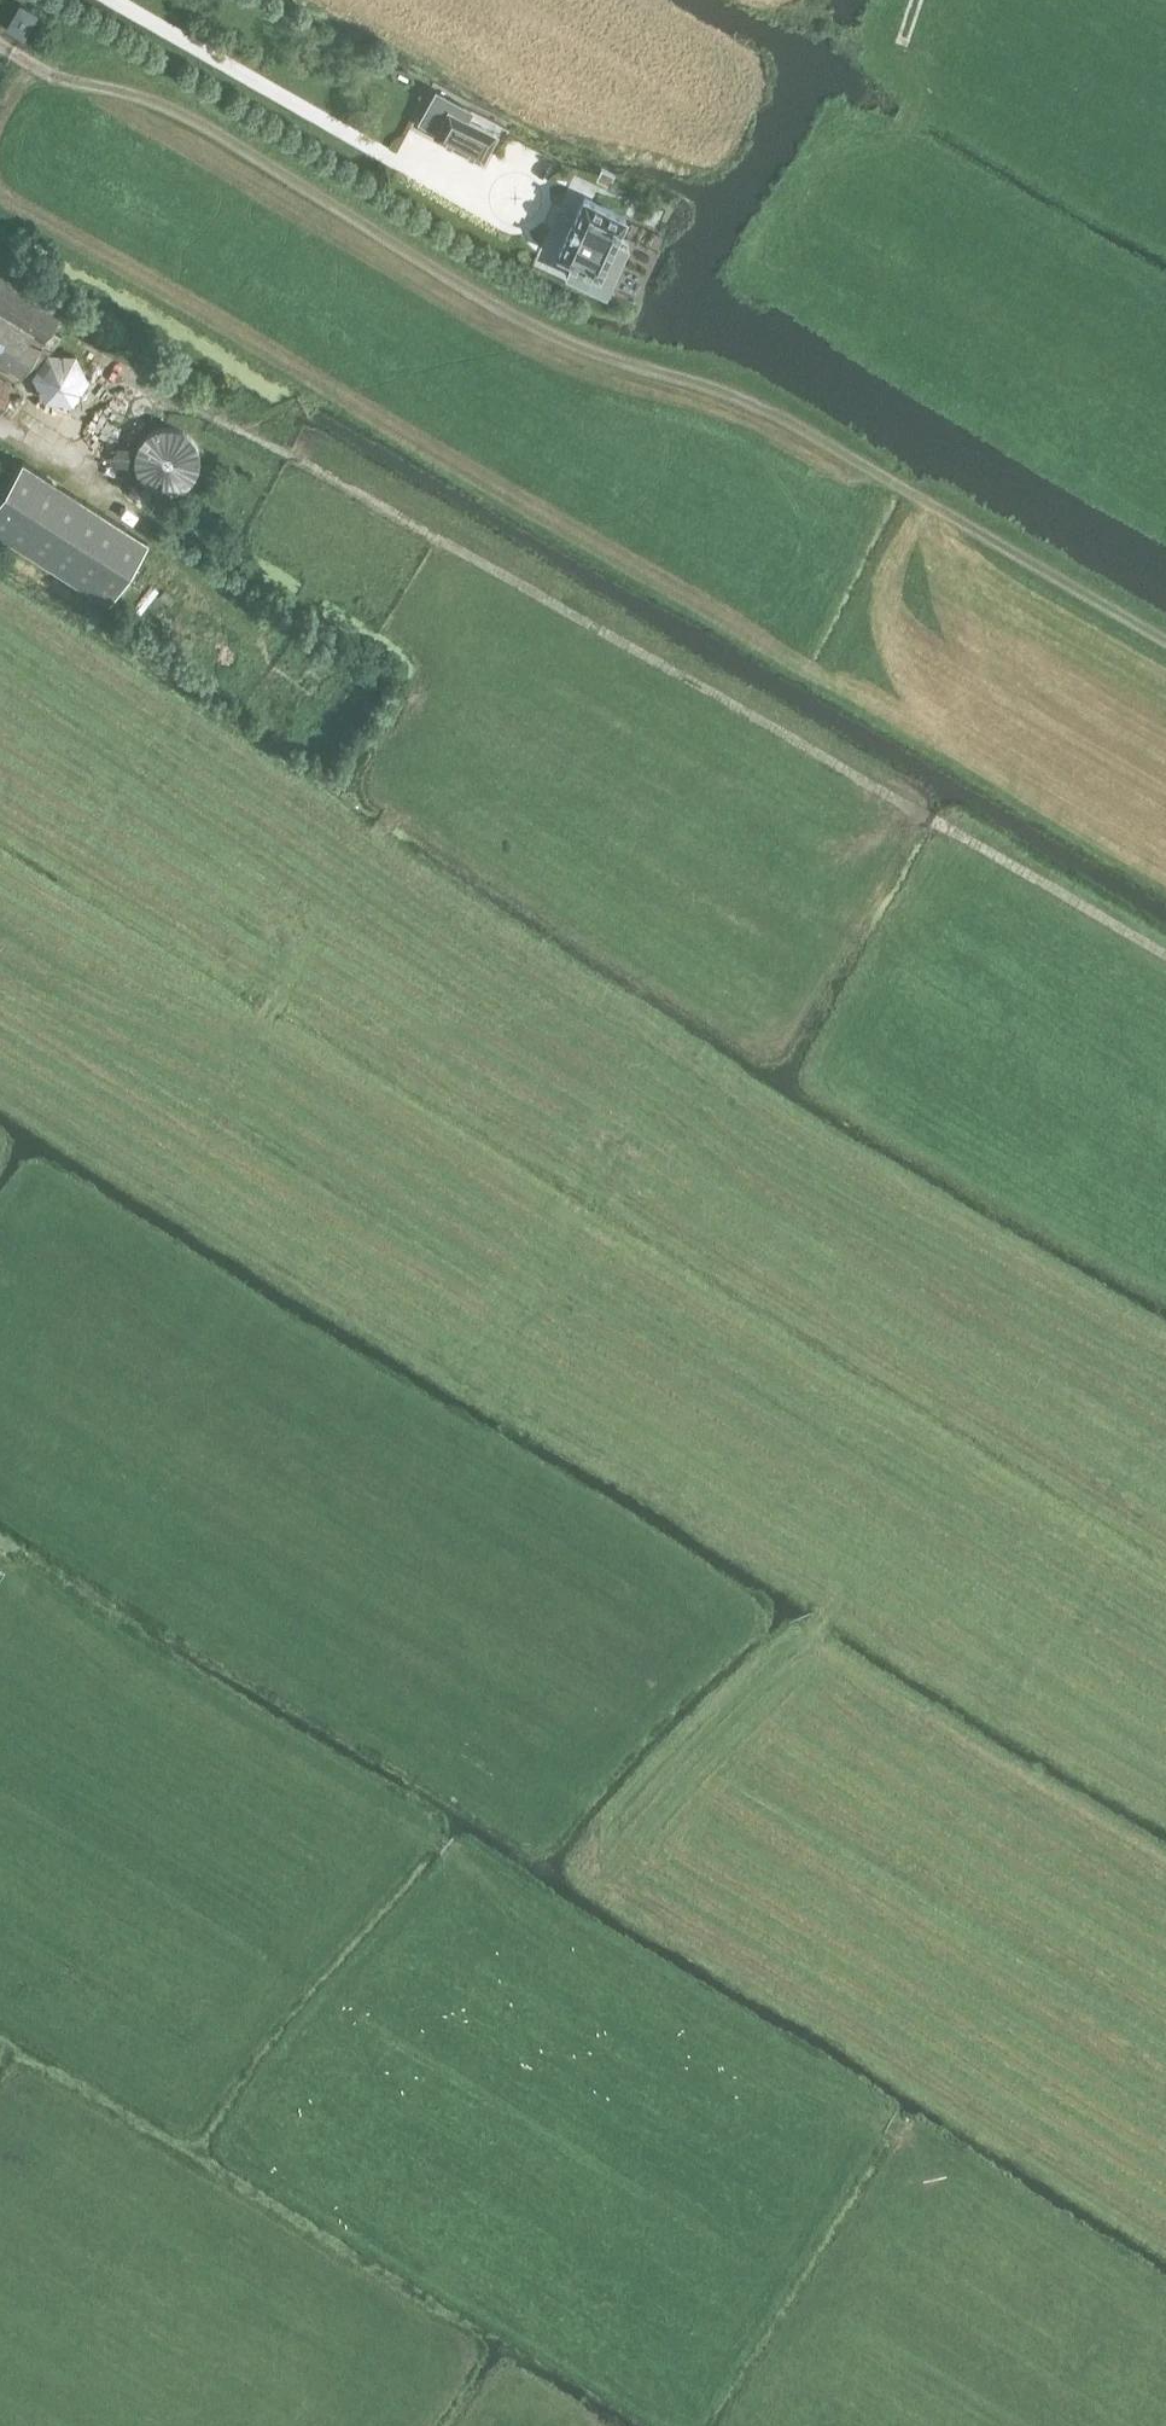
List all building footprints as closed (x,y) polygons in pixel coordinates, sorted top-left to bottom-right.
[(26,38),(41,12),(22,1),(7,27),(26,38)] [(436,90),(420,120),(437,129),(435,134),(482,159),(496,133),(466,117),(471,108),(436,90)] [(602,167),(596,179),(609,186),(615,173),(602,167)] [(570,229),(559,252),(562,253),(571,257),(567,266),(565,270),(606,289),(629,241),(616,235),(626,214),(588,197),(588,196),(585,195),(575,218),(570,229)] [(61,315),(0,278),(0,362),(22,376),(61,315)] [(7,398),(15,383),(0,373),(0,409),(7,398)] [(194,458),(195,452),(194,446),(192,441),(190,436),(186,431),(181,428),(176,425),(171,423),(165,423),(159,424),(154,425),(148,428),(144,432),(140,436),(138,441),(136,447),(136,453),(136,459),(138,464),(141,469),(145,474),(149,477),(154,480),(160,481),(166,482),(171,481),(177,480),(182,477),(186,473),(190,469),(193,463),(194,458)] [(15,429),(0,448),(0,499),(68,541),(108,486),(15,429)] [(369,666),(361,678),(374,687),(383,675),(369,666)]
